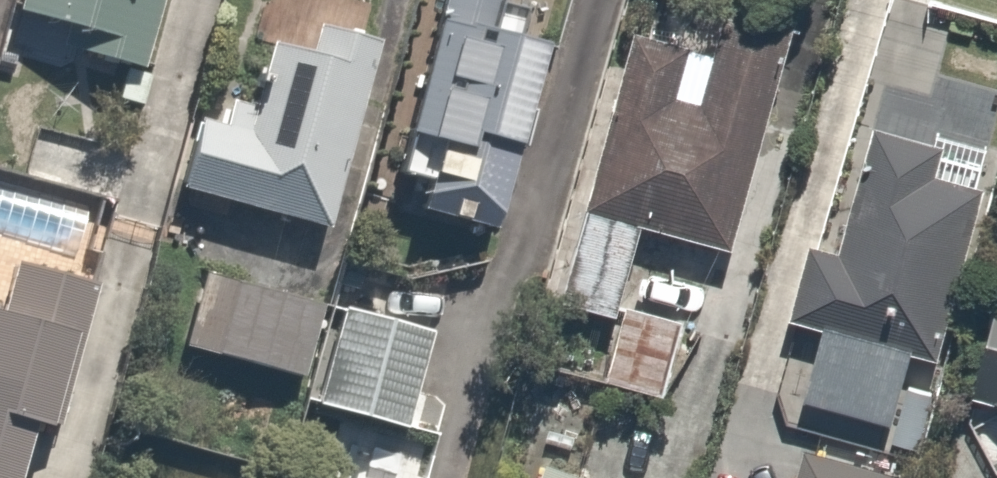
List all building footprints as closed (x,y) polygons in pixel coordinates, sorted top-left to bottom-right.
[(162,0),(17,0),(15,10),(56,19),(51,42),(148,64),(162,0)] [(377,28),(288,0),(279,0),(249,96),(209,83),(178,178),(315,221),(377,28)] [(494,216),(544,31),(499,18),(504,0),(435,0),(391,161),(418,169),(411,194),(494,216)] [(684,61),(691,31),(630,15),(584,199),(727,235),(782,16),(720,0),(715,0),(699,65),(684,61)] [(804,239),(786,306),(819,314),(800,390),(887,412),(906,337),(931,343),(986,130),(942,119),(938,134),(869,116),(860,148),(835,247),(804,239)] [(83,273),(9,255),(0,293),(0,477),(10,477),(25,415),(48,421),(83,273)] [(293,283),(211,263),(190,348),(199,350),(273,368),(293,283)] [(968,389),(996,396),(996,279),(968,389)] [(448,320),(381,303),(355,403),(422,421),(448,320)] [(684,322),(609,308),(597,371),(672,385),(684,322)] [(894,465),(802,441),(793,477),(891,477),(894,465)] [(617,468),(539,450),(533,477),(615,477),(617,468)]
